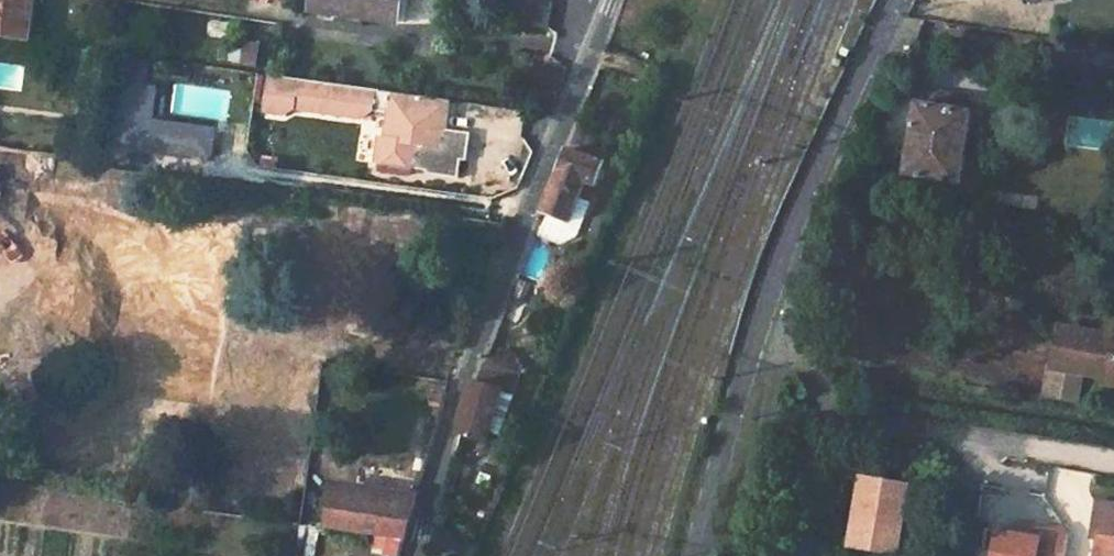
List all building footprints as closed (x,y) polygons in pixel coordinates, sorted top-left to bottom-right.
[(31,41),(36,0),(0,0),(0,36),(31,41)] [(309,11),(395,25),(399,0),(311,0),(309,11)] [(519,25),(551,28),(555,0),(522,0),(519,25)] [(968,53),(967,70),(1024,79),(1027,62),(968,53)] [(153,60),(136,57),(134,71),(151,74),(153,60)] [(382,165),(423,170),(427,145),(449,149),(455,105),(456,102),(273,76),(272,78),(268,114),(288,117),(299,111),(370,120),(382,113),(395,114),(393,137),(387,137),(382,165)] [(919,107),(909,182),(962,189),(972,115),(961,114),(964,98),(931,93),(929,109),(919,107)] [(603,130),(579,122),(570,149),(573,150),(607,161),(604,137),(603,130)] [(578,234),(607,161),(573,150),(570,149),(535,234),(561,244),(578,234)] [(56,158),(30,154),(27,170),(54,173),(56,158)] [(510,209),(519,183),(480,178),(477,203),(510,209)] [(463,438),(482,442),(500,393),(512,396),(519,376),(511,373),(486,365),(463,438)] [(856,545),(907,554),(914,512),(919,483),(868,474),(863,504),(856,545)] [(340,491),(333,529),(406,538),(416,503),(340,491)] [(1103,504),(1097,543),(1100,543),(1105,544),(1108,545),(1106,555),(1113,555),(1113,506),(1103,504)] [(997,522),(991,555),(1063,555),(1067,535),(997,522)]
